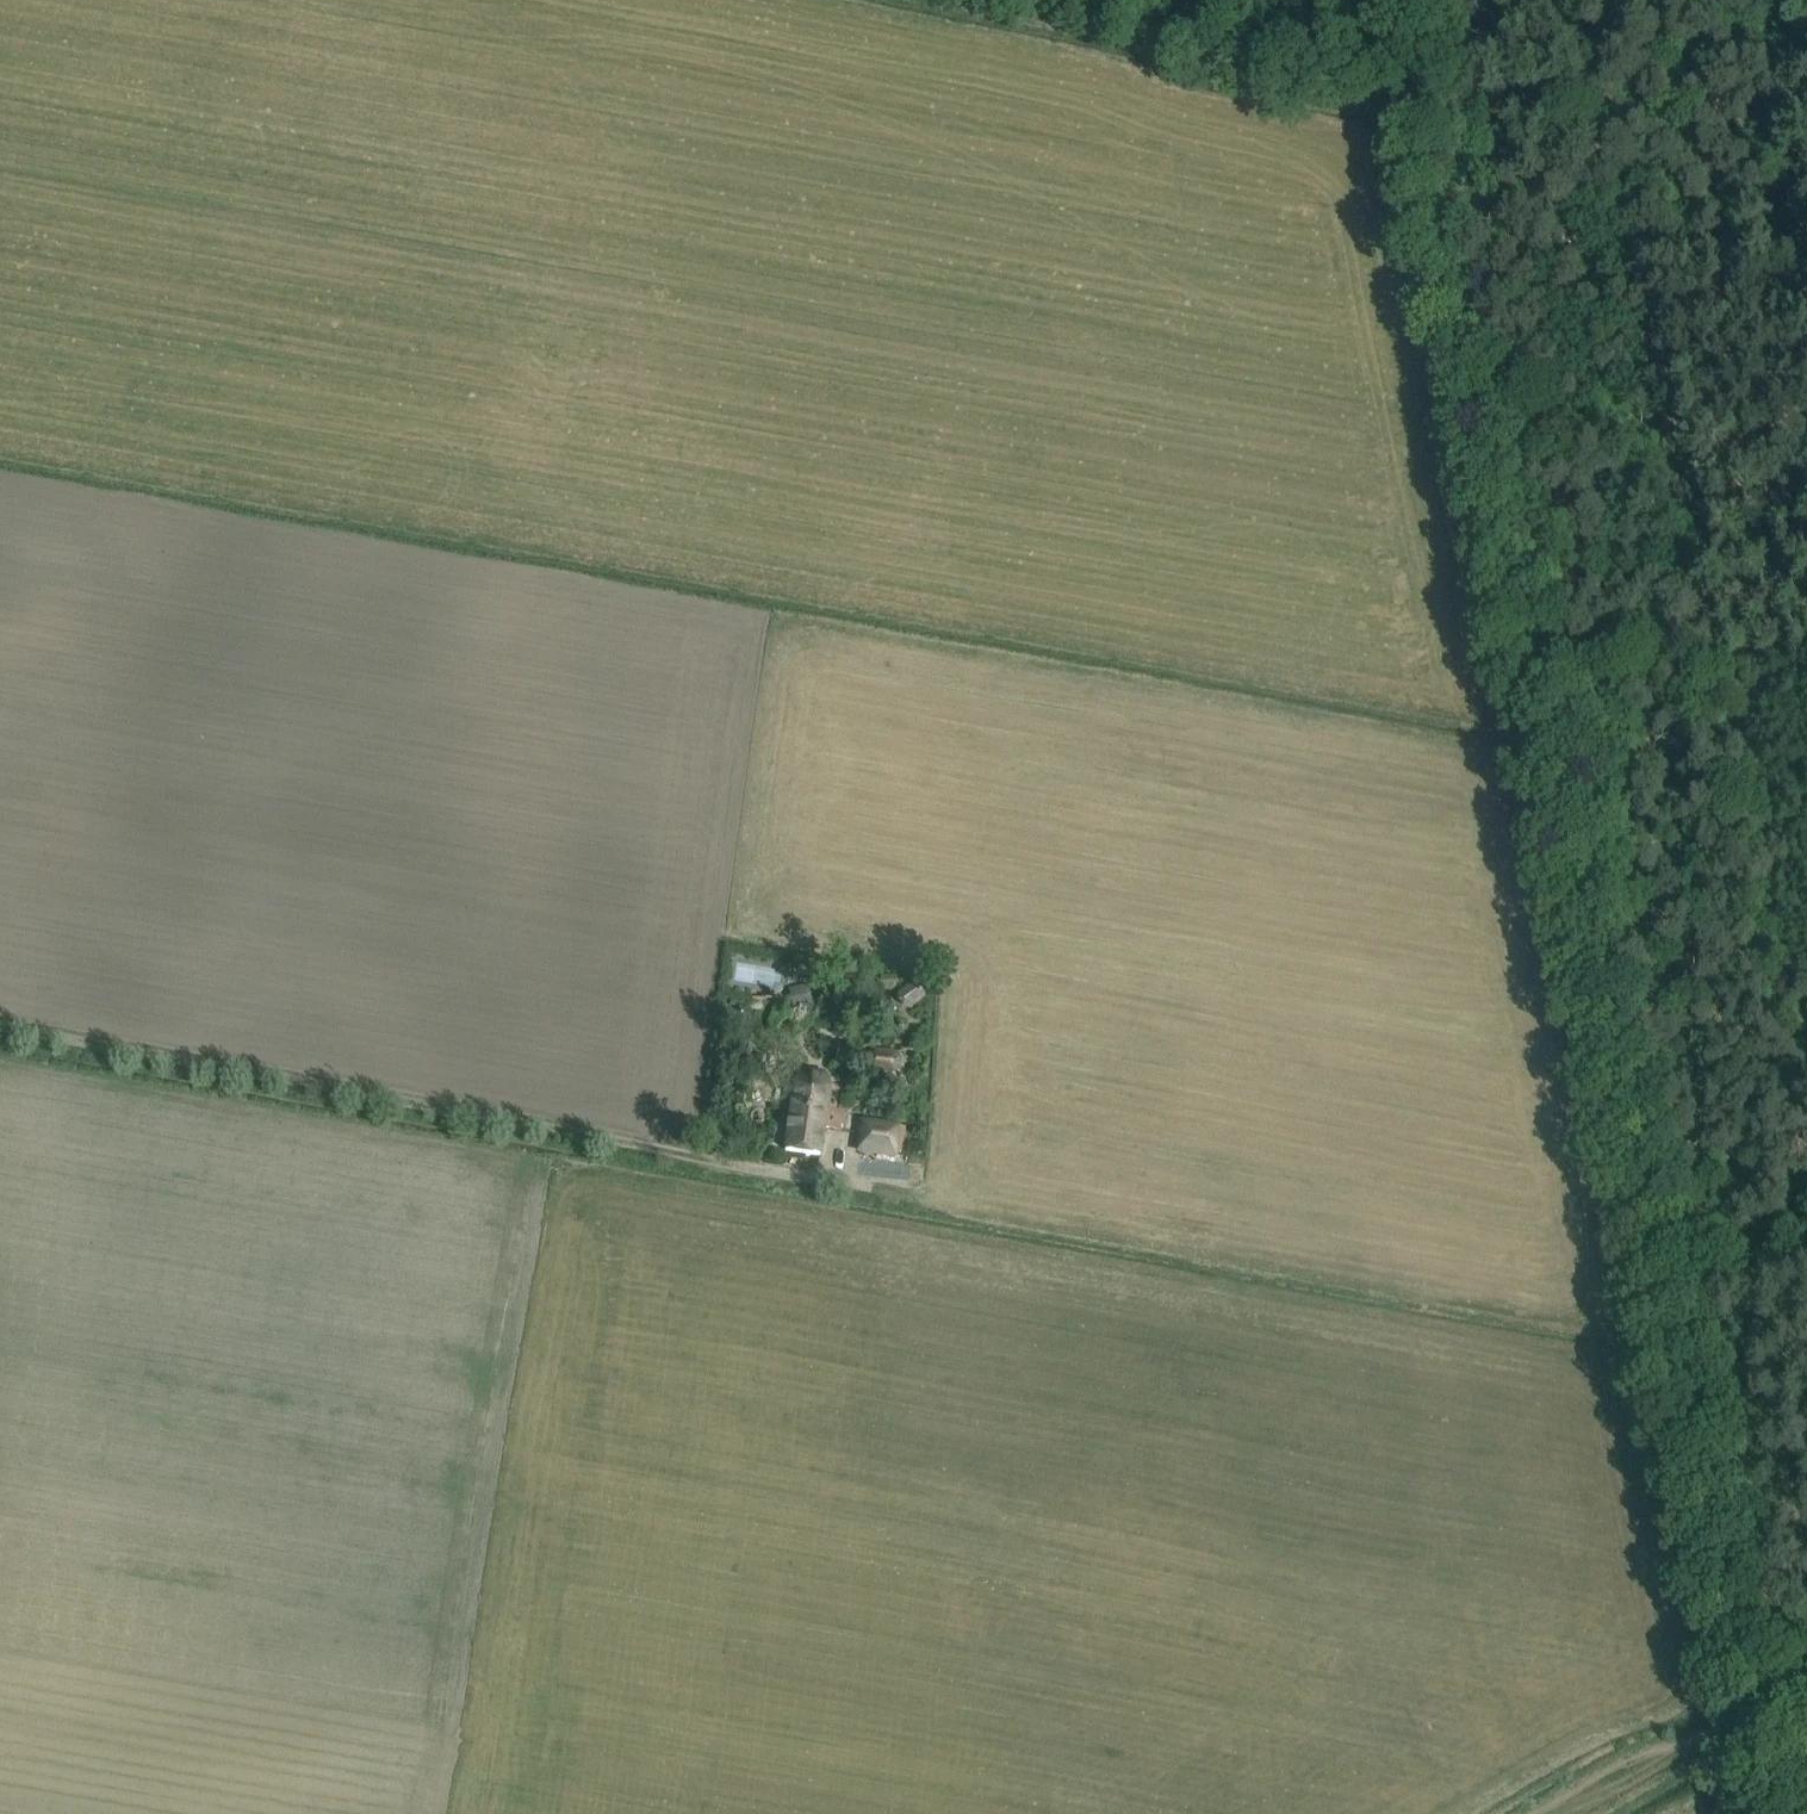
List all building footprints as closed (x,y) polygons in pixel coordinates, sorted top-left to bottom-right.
[(839,1130),(842,1111),(837,1110),(840,1092),(794,1085),(785,1151),(819,1155),(823,1128),(839,1130)] [(858,1150),(893,1155),(897,1129),(862,1125),(858,1150)]
